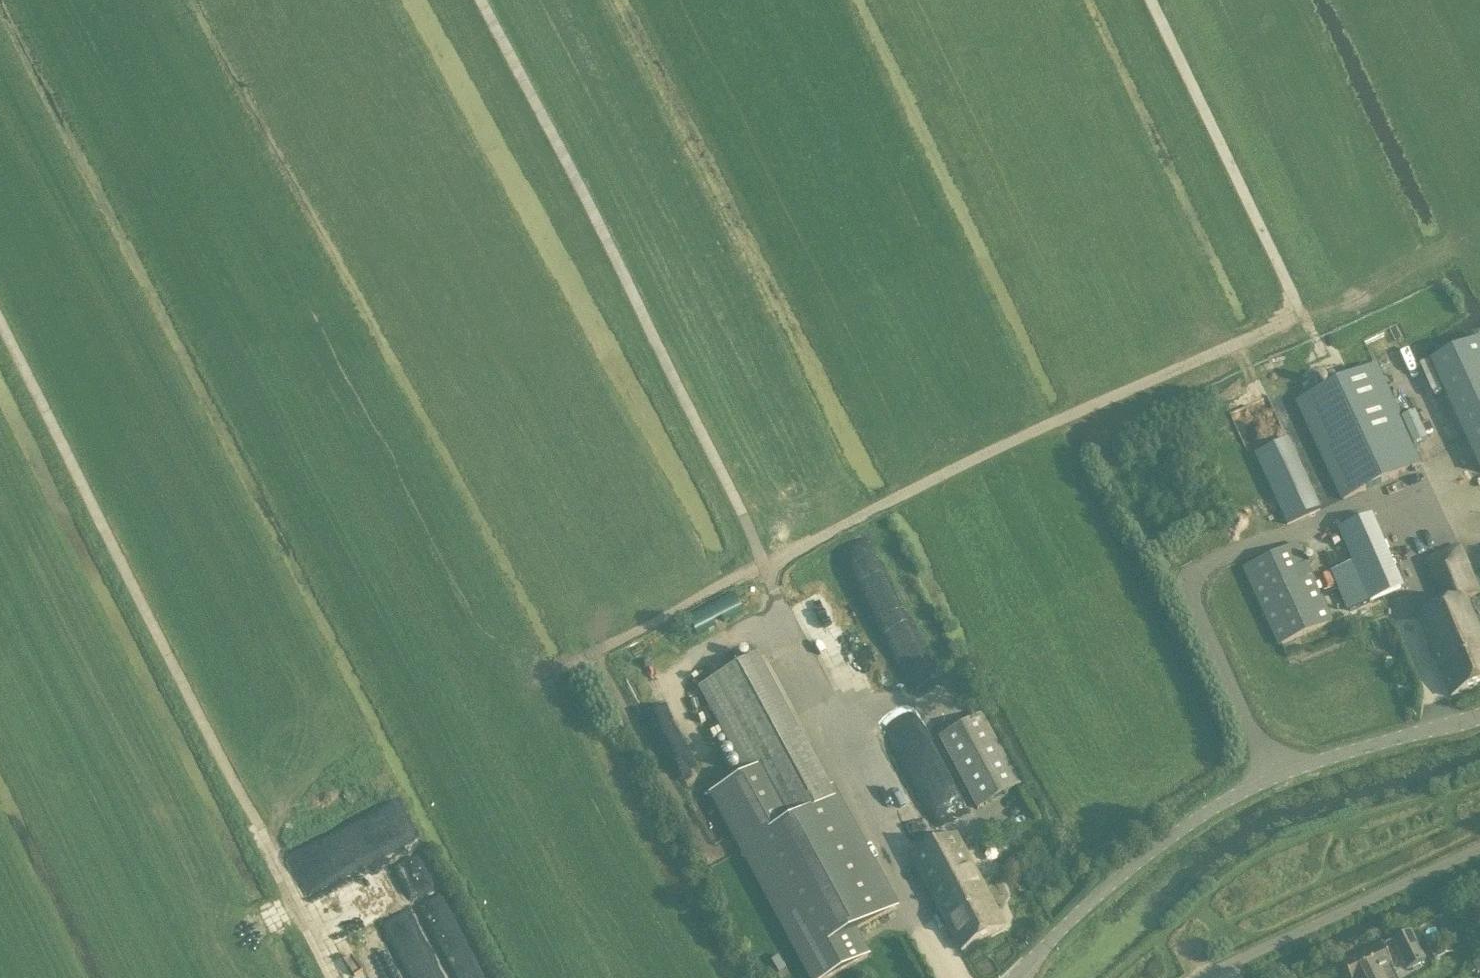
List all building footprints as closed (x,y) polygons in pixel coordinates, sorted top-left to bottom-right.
[(1431,364),(1479,468),(1479,341),(1431,364)] [(1298,403),(1344,500),(1421,464),(1375,367),(1298,403)] [(1415,412),(1402,419),(1414,446),(1427,439),(1415,412)] [(1289,441),(1256,456),(1288,525),(1321,510),(1289,441)] [(1352,563),(1331,573),(1349,613),(1370,603),(1402,589),(1370,517),(1338,531),(1352,563)] [(1298,545),(1245,570),(1280,646),(1333,622),(1316,585),(1321,583),(1318,576),(1313,578),(1298,545)] [(1452,698),(1479,686),(1479,633),(1466,599),(1479,594),(1460,547),(1428,561),(1447,607),(1419,618),(1452,698)] [(796,754),(806,748),(758,660),(701,691),(748,778),(713,797),(810,977),(834,977),(866,961),(851,934),(894,911),(830,793),(820,798),(796,754)] [(983,717),(959,730),(941,739),(978,810),(1020,788),(983,717)] [(961,952),(1006,928),(956,836),(912,860),(961,952)] [(396,977),(488,977),(412,839),(341,874),(396,977)] [(1407,971),(1426,961),(1411,933),(1392,942),(1407,971)] [(1390,969),(1394,967),(1382,946),(1343,965),(1350,977),(1395,977),(1390,969)]
